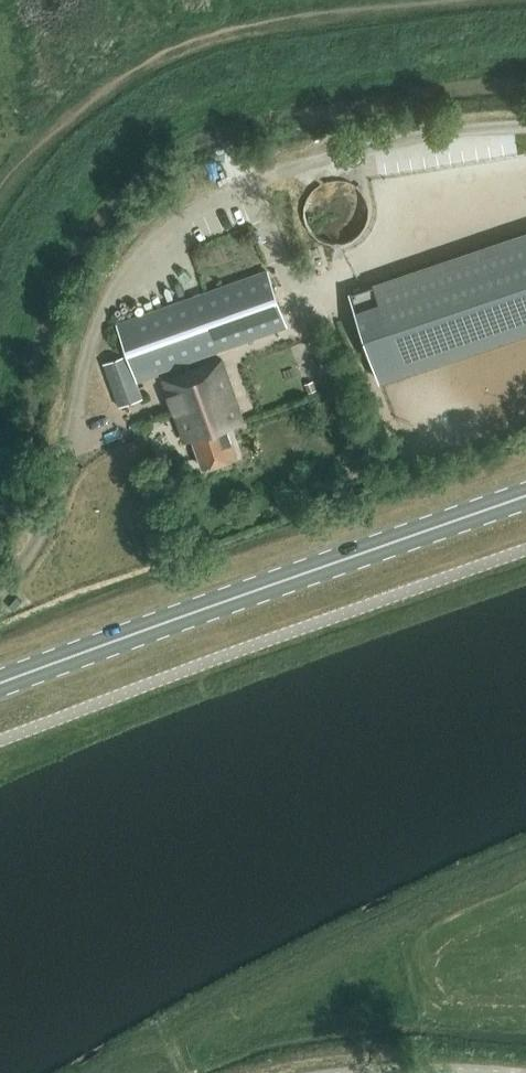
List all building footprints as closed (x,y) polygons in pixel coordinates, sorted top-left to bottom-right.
[(304,204),(303,215),(306,225),(312,234),(321,240),(331,243),(341,243),(351,239),(359,233),(365,224),(368,213),(366,203),(362,193),(355,185),(345,181),(335,179),(324,181),(315,186),(308,194),(304,204)] [(352,291),(382,379),(460,353),(525,330),(525,232),(430,265),(352,291)] [(268,271),(200,294),(117,323),(128,354),(104,362),(120,406),(142,398),(137,381),(158,374),(157,370),(287,324),(268,271)] [(244,420),(222,358),(163,378),(185,441),(193,438),(203,467),(238,455),(227,426),(244,420)]
